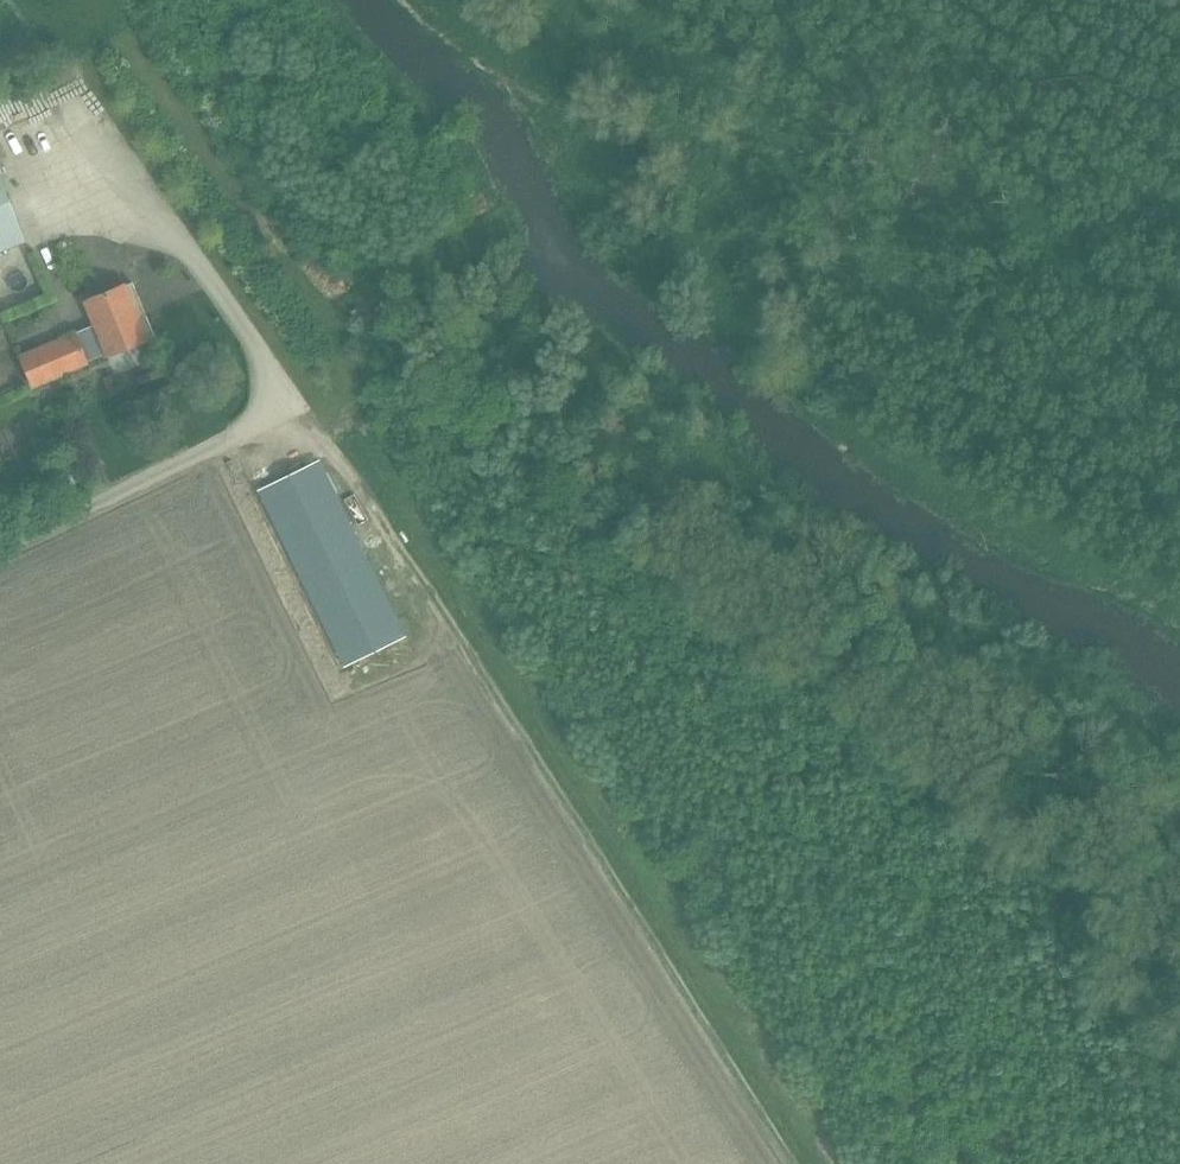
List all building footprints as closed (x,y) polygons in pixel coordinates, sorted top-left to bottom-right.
[(23,39),(11,43),(15,55),(27,51),(23,39)] [(21,245),(0,188),(0,253),(21,245)] [(19,356),(23,365),(32,387),(86,364),(80,348),(99,340),(105,356),(146,339),(124,285),(83,302),(93,326),(74,333),(19,356)] [(258,491),(269,512),(344,666),(404,636),(318,461),(258,491)]
